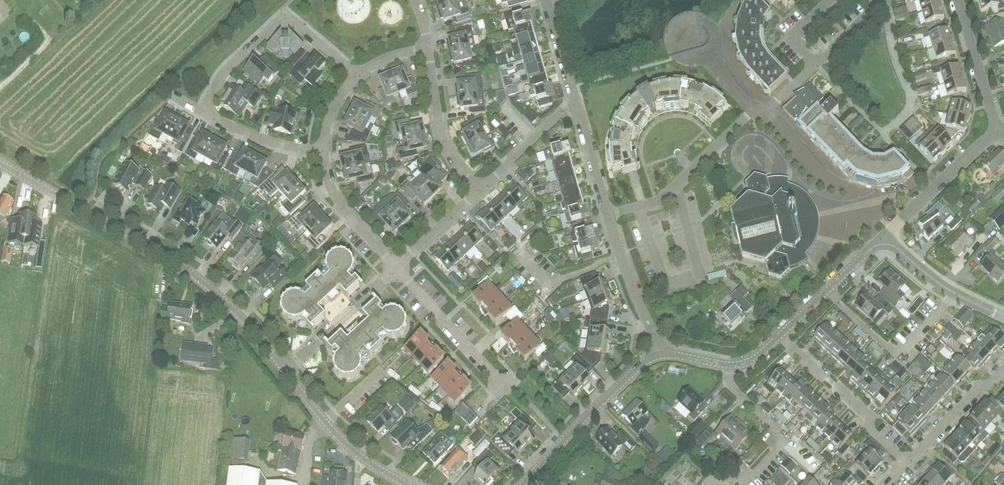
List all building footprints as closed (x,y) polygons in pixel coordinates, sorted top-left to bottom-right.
[(465,0),(435,0),(438,10),(447,7),(465,0)] [(471,19),(465,0),(447,7),(438,10),(441,19),(443,18),(444,21),(454,18),(456,24),(471,19)] [(502,4),(507,3),(508,8),(520,5),(518,0),(501,0),(502,4)] [(764,22),(771,14),(758,0),(751,0),(746,5),(743,10),(739,21),(737,26),(736,38),(737,44),(739,55),(742,60),(748,70),(769,93),(771,95),(770,93),(787,77),(769,59),(764,51),(761,42),(764,41),(769,25),(764,22)] [(771,5),(776,0),(779,3),(780,1),(785,7),(787,5),(790,8),(791,9),(796,5),(795,3),(792,0),(767,0),(771,5)] [(941,6),(940,3),(939,3),(938,0),(918,0),(922,12),(941,6)] [(982,10),(1001,4),(1000,0),(979,0),(982,10)] [(906,6),(892,10),(896,22),(910,18),(906,6)] [(943,10),(941,6),(922,12),(926,25),(927,30),(941,26),(939,20),(944,19),(941,10),(943,10)] [(513,29),(531,25),(534,24),(531,13),(522,15),(521,10),(504,15),(505,20),(508,30),(513,29)] [(987,26),(990,37),(991,37),(995,47),(1003,44),(1003,13),(987,18),(989,25),(987,26)] [(509,36),(510,42),(516,40),(534,35),(531,25),(513,29),(515,35),(509,36)] [(941,26),(927,30),(929,36),(933,48),(952,42),(951,39),(950,39),(948,31),(943,32),(941,26)] [(455,50),(469,47),(476,45),(473,33),(471,27),(458,30),(459,36),(449,38),(449,41),(447,42),(449,52),(455,50)] [(268,46),(277,55),(281,52),(289,51),(294,55),(289,60),(295,66),(306,54),(301,49),(303,46),(290,34),(281,34),(268,46)] [(534,35),(516,40),(518,45),(512,47),(513,52),(537,45),(534,35)] [(952,42),(933,48),(937,61),(939,67),(952,62),(951,57),(955,55),(952,47),(954,46),(952,42)] [(500,45),(493,47),(496,54),(501,52),(502,50),(500,45)] [(537,45),(513,52),(515,57),(521,55),(522,61),(540,56),(537,45)] [(472,60),(469,47),(455,50),(449,52),(451,61),(454,61),(454,64),(465,62),(466,68),(480,65),(478,58),(472,60)] [(301,62),(290,75),(301,85),(305,80),(313,87),(323,75),(319,72),(326,65),(315,56),(305,66),(301,62)] [(540,56),(522,61),(524,66),(516,68),(518,73),(543,66),(540,56)] [(254,60),(244,71),(259,85),(264,80),(268,84),(279,72),(264,57),(258,64),(254,60)] [(952,62),(939,67),(932,69),(933,75),(940,73),(944,85),(963,79),(962,75),(961,76),(958,67),(954,68),(952,62)] [(543,66),(525,71),(527,76),(521,78),(522,83),(528,81),(546,76),(543,66)] [(391,75),(402,100),(418,93),(413,81),(408,83),(403,72),(402,73),(401,71),(391,75)] [(457,97),(477,94),(484,93),(482,81),(481,74),(467,76),(468,82),(458,83),(458,86),(456,87),(457,97)] [(402,100),(391,75),(382,78),(383,81),(381,81),(385,92),(380,94),(385,106),(395,102),(392,96),(399,93),(401,100),(402,100)] [(549,86),(546,76),(528,81),(531,92),(549,86)] [(964,82),(963,79),(944,85),(948,97),(962,93),(966,92),(963,83),(964,82)] [(648,90),(636,97),(632,101),(630,99),(627,102),(621,109),(623,111),(621,114),(619,117),(616,116),(613,124),(611,128),(613,128),(611,137),(612,137),(610,145),(609,145),(610,154),(607,155),(608,159),(609,168),(612,168),(613,172),(622,169),(624,174),(635,170),(633,164),(631,156),(632,156),(632,148),(631,148),(632,141),(633,141),(636,132),(634,132),(643,119),(644,120),(651,114),(650,114),(656,110),(657,111),(665,108),(665,106),(680,105),(680,107),(689,108),(695,110),(695,111),(702,115),(703,114),(709,119),(713,124),(722,116),(718,112),(723,107),(725,105),(722,102),(723,100),(713,92),(711,94),(704,90),(703,90),(696,87),(687,85),(687,83),(683,82),(674,81),(674,84),(670,84),(667,85),(666,82),(658,84),(653,85),(654,88),(648,90)] [(550,104),(549,98),(555,97),(552,85),(549,86),(531,92),(529,92),(530,97),(535,95),(537,102),(538,102),(539,107),(550,104)] [(247,86),(243,93),(232,86),(227,94),(226,93),(222,100),(227,103),(224,107),(238,117),(247,103),(254,108),(262,96),(247,86)] [(514,86),(507,88),(509,95),(516,93),(514,86)] [(795,99),(783,110),(784,110),(794,120),(797,120),(800,122),(818,105),(824,99),(819,94),(819,95),(810,86),(806,89),(795,99)] [(930,86),(917,90),(918,95),(932,91),(930,86)] [(966,106),(962,93),(948,97),(949,102),(953,103),(949,115),(969,120),(970,117),(969,116),(971,108),(966,106)] [(477,94),(457,97),(458,106),(460,106),(461,109),(471,108),(472,114),(486,112),(485,106),(478,107),(477,94)] [(373,96),(370,101),(377,104),(378,102),(373,96)] [(823,111),(818,105),(800,122),(798,124),(806,133),(807,133),(844,172),(853,182),(878,189),(904,182),(914,173),(894,153),(884,159),(873,158),(864,153),(831,118),(838,111),(831,103),(823,111)] [(350,114),(368,123),(371,117),(377,120),(382,110),(371,104),(368,109),(358,104),(357,106),(355,105),(350,114)] [(391,114),(397,111),(395,105),(389,107),(391,114)] [(276,125),(274,130),(291,134),(291,133),(293,134),(295,125),(293,125),(296,114),(279,110),(279,112),(273,111),(270,124),(276,125)] [(524,116),(532,125),(536,120),(528,112),(524,116)] [(168,137),(177,120),(175,119),(174,117),(173,115),(171,115),(169,115),(166,114),(162,121),(157,118),(148,135),(159,141),(163,134),(168,137)] [(368,123),(350,114),(345,123),(348,124),(347,126),(357,131),(352,142),(365,144),(371,132),(365,129),(368,123)] [(943,127),(939,131),(949,141),(959,131),(964,133),(967,124),(968,124),(969,120),(949,115),(946,128),(943,127)] [(476,141),(485,136),(481,128),(486,126),(484,122),(485,121),(482,116),(476,119),(474,117),(471,118),(473,121),(470,122),(473,128),(463,133),(465,136),(463,137),(467,145),(476,141)] [(913,118),(908,122),(918,132),(922,128),(913,118)] [(180,121),(177,120),(168,137),(174,140),(172,142),(178,145),(175,150),(182,154),(191,137),(185,133),(189,126),(186,125),(185,123),(184,121),(182,121),(180,121)] [(404,141),(424,136),(422,126),(420,127),(419,125),(408,128),(406,120),(394,123),(396,135),(403,134),(404,141)] [(904,126),(914,136),(918,132),(908,122),(904,126)] [(502,125),(497,130),(506,140),(511,136),(502,125)] [(930,139),(944,154),(946,151),(952,144),(949,141),(939,131),(930,139)] [(205,159),(216,138),(210,135),(208,137),(203,134),(198,144),(192,142),(185,155),(195,160),(198,155),(205,159)] [(424,136),(404,141),(406,148),(397,150),(399,160),(414,157),(413,151),(424,149),(424,147),(426,146),(424,136)] [(476,141),(467,145),(472,154),(474,153),(476,156),(494,146),(492,141),(489,143),(485,136),(476,141)] [(216,138),(205,159),(213,163),(210,168),(220,173),(227,160),(222,157),(227,147),(222,144),(223,142),(216,138)] [(944,154),(930,139),(920,148),(933,162),(940,156),(941,157),(944,154)] [(544,153),(546,162),(551,161),(569,156),(572,155),(569,144),(563,146),(563,145),(562,142),(557,143),(557,142),(556,142),(557,147),(551,149),(551,150),(544,153)] [(344,170),(370,163),(364,165),(362,158),(369,156),(366,146),(353,149),(355,155),(344,157),(344,159),(342,160),(344,170)] [(246,173),(255,156),(244,150),(238,162),(232,159),(225,170),(236,176),(240,170),(246,173)] [(999,151),(990,159),(990,158),(983,165),(993,176),(1003,166),(1003,157),(999,151)] [(267,163),(255,156),(246,173),(253,177),(249,183),(259,188),(269,179),(261,174),(267,163)] [(569,156),(551,161),(554,171),(572,166),(569,156)] [(397,167),(395,159),(387,162),(389,170),(397,167)] [(422,175),(417,180),(433,197),(440,190),(438,188),(440,187),(432,178),(441,170),(432,161),(419,172),(422,175)] [(114,186),(127,193),(133,183),(136,185),(136,186),(144,191),(152,175),(144,171),(143,172),(126,163),(122,171),(120,169),(116,177),(118,178),(114,186)] [(370,163),(344,170),(346,180),(349,179),(349,181),(360,178),(362,184),(374,181),(370,163)] [(572,166),(554,171),(557,182),(576,177),(572,166)] [(528,168),(523,173),(529,178),(529,179),(534,174),(528,168)] [(521,170),(516,174),(524,182),(529,178),(523,173),(521,170)] [(283,195),(297,182),(295,181),(296,179),(295,177),(294,176),(292,175),(290,175),(288,172),(281,179),(276,174),(260,189),(263,193),(265,191),(271,197),(278,190),(283,195)] [(549,174),(541,177),(542,183),(551,180),(549,174)] [(733,233),(734,237),(737,245),(739,243),(742,257),(766,264),(769,275),(781,279),(790,270),(790,269),(794,268),(796,267),(798,266),(800,265),(801,264),(805,262),(806,261),(804,257),(808,253),(810,251),(813,246),(815,243),(816,240),(817,237),(818,234),(819,232),(819,229),(820,226),(820,223),(820,220),(820,217),(819,215),(818,212),(817,210),(816,206),(814,204),(812,201),(811,198),(809,196),(807,195),(803,191),(800,189),(797,188),(795,186),(792,185),(785,184),(786,179),(783,178),(782,178),(775,178),(771,179),(767,179),(767,178),(755,175),(746,184),(749,195),(731,212),(734,226),(732,226),(733,233)] [(579,187),(576,177),(557,182),(560,192),(579,187)] [(220,194),(227,183),(221,180),(215,191),(220,194)] [(433,197),(417,180),(419,182),(414,187),(409,182),(401,189),(410,199),(414,195),(422,203),(423,202),(425,204),(433,197)] [(297,182),(283,195),(287,200),(281,205),(290,215),(303,203),(299,198),(306,192),(303,189),(303,187),(302,185),(301,184),(300,183),(298,183),(297,182)] [(509,189),(505,192),(518,207),(527,198),(516,186),(517,185),(514,182),(508,187),(509,189)] [(151,207),(160,212),(165,203),(171,207),(180,190),(170,185),(167,190),(165,188),(164,191),(155,186),(149,198),(146,199),(146,202),(146,203),(147,204),(148,208),(151,207)] [(1001,186),(992,194),(998,201),(1003,196),(1003,189),(1001,186)] [(582,198),(579,187),(560,192),(562,197),(556,199),(557,204),(561,203),(582,198)] [(222,196),(211,189),(204,201),(215,208),(222,196)] [(229,190),(226,196),(232,199),(235,194),(229,190)] [(407,202),(398,192),(385,204),(403,224),(410,217),(409,216),(410,214),(402,206),(407,202)] [(518,207),(505,192),(496,200),(509,214),(518,207)] [(982,195),(976,200),(980,204),(986,199),(982,195)] [(2,198),(0,201),(0,215),(4,217),(12,203),(10,202),(10,201),(8,199),(6,200),(2,198)] [(569,212),(584,207),(582,198),(561,203),(563,209),(565,209),(567,213),(569,212)] [(181,221),(189,226),(193,220),(198,223),(205,211),(200,208),(201,206),(189,199),(181,213),(179,212),(174,220),(180,223),(181,221)] [(509,214),(496,200),(487,208),(500,223),(509,214)] [(976,200),(967,208),(971,212),(980,204),(976,200)] [(926,214),(928,217),(919,224),(925,234),(924,235),(928,240),(943,227),(937,220),(939,218),(936,214),(943,208),(938,203),(926,214)] [(369,219),(378,228),(384,222),(392,231),(394,229),(395,231),(403,224),(385,204),(369,219)] [(988,219),(999,230),(1003,225),(1003,204),(988,219)] [(584,207),(569,212),(572,223),(570,223),(572,229),(583,225),(582,220),(590,217),(587,206),(584,207)] [(307,231),(323,216),(319,212),(320,211),(316,207),(315,208),(314,207),(304,216),(299,211),(288,221),(297,231),(303,227),(307,231)] [(264,213),(259,208),(256,211),(261,216),(264,213)] [(500,223),(487,208),(483,212),(482,211),(476,217),(479,220),(480,219),(491,231),(500,223)] [(236,222),(247,228),(252,219),(241,212),(236,222)] [(11,219),(8,244),(23,246),(25,229),(24,229),(25,227),(27,227),(28,215),(19,214),(18,220),(11,219)] [(25,229),(23,246),(38,248),(36,259),(43,260),(45,242),(40,241),(42,223),(40,223),(40,224),(35,223),(35,222),(36,216),(28,215),(27,227),(25,227),(24,229),(25,229)] [(323,216),(307,231),(311,236),(306,241),(315,251),(326,241),(322,235),(332,226),(331,225),(332,224),(328,219),(327,221),(323,216)] [(958,217),(947,226),(951,230),(961,221),(958,217)] [(208,232),(204,238),(208,242),(206,243),(211,247),(212,245),(216,249),(228,234),(233,238),(242,228),(233,220),(227,227),(225,227),(217,221),(214,226),(211,226),(208,230),(208,232)] [(968,220),(962,224),(969,236),(976,232),(968,220)] [(465,229),(461,233),(474,247),(483,239),(472,227),(473,225),(470,222),(464,228),(465,229)] [(583,225),(572,229),(573,234),(572,234),(571,236),(573,242),(574,242),(577,242),(578,244),(596,239),(593,229),(585,231),(583,225)] [(282,228),(277,233),(281,238),(286,233),(282,228)] [(960,229),(945,245),(958,257),(973,241),(960,229)] [(237,249),(230,259),(234,262),(234,264),(238,267),(240,267),(241,268),(246,261),(252,265),(255,260),(265,248),(255,240),(251,246),(245,242),(248,238),(242,233),(232,246),(237,249)] [(461,233),(452,241),(466,255),(474,247),(461,233)] [(508,234),(502,240),(505,243),(511,238),(508,234)] [(556,250),(552,237),(546,238),(550,252),(556,250)] [(991,255),(981,266),(998,282),(1003,276),(1003,265),(995,256),(997,254),(992,250),(999,243),(993,237),(983,248),(989,253),(991,255)] [(599,250),(596,239),(578,244),(581,255),(580,256),(581,262),(593,258),(591,253),(599,250)] [(466,255),(452,241),(444,249),(457,263),(466,255)] [(494,243),(489,247),(494,252),(498,248),(494,243)] [(10,264),(11,258),(13,249),(4,248),(2,256),(1,262),(10,264)] [(457,263),(444,249),(439,253),(438,252),(432,257),(435,260),(437,259),(448,271),(457,263)] [(298,322),(298,321),(299,321),(301,320),(301,321),(302,320),(303,319),(304,318),(306,317),(309,321),(306,324),(313,331),(314,330),(313,328),(324,318),(326,317),(319,310),(341,290),(347,297),(349,296),(360,286),(361,287),(363,286),(356,279),(353,282),(349,277),(350,276),(351,275),(352,274),(353,274),(353,273),(353,271),(354,270),(354,269),(354,267),(354,265),(355,265),(354,264),(353,263),(353,261),(353,260),(352,260),(351,258),(350,257),(350,256),(349,256),(348,255),(347,255),(347,254),(346,254),(344,253),(342,253),(342,252),(341,252),(341,253),(339,253),(338,253),(337,253),(335,254),(333,255),(333,254),(332,255),(333,255),(331,256),(330,258),(330,257),(329,258),(330,258),(329,260),(328,262),(327,261),(327,262),(327,263),(327,264),(327,266),(326,266),(326,267),(327,267),(327,269),(327,271),(327,272),(328,272),(328,273),(329,275),(330,276),(324,281),(319,275),(306,287),(312,293),(306,298),(305,297),(303,296),(302,295),(301,294),(301,295),(299,294),(297,294),(297,293),(296,293),(296,294),(294,294),(293,294),(292,294),(292,295),(290,295),(288,296),(287,296),(287,297),(286,298),(285,299),(285,298),(284,299),(284,300),(284,301),(283,303),(282,303),(282,304),(282,305),(282,307),(281,307),(281,308),(282,308),(282,310),(283,312),(282,312),(282,313),(283,313),(284,314),(285,316),(284,316),(285,317),(285,316),(286,318),(288,319),(289,320),(289,319),(290,320),(292,321),(293,322),(293,321),(295,321),(297,321),(297,322),(298,322)] [(979,253),(971,260),(975,265),(983,258),(979,253)] [(298,260),(290,267),(294,272),(302,265),(298,260)] [(269,262),(259,271),(258,271),(252,277),(253,278),(252,278),(257,283),(255,285),(260,289),(262,288),(263,289),(271,282),(273,282),(277,286),(288,275),(280,266),(276,269),(269,262)] [(487,269),(482,263),(477,267),(483,273),(487,269)] [(725,271),(707,275),(709,281),(727,276),(725,271)] [(879,283),(889,292),(884,297),(894,307),(905,296),(900,291),(905,285),(890,271),(879,283)] [(454,273),(449,278),(458,287),(463,283),(454,273)] [(608,293),(609,293),(605,282),(597,285),(593,274),(579,279),(588,301),(608,293)] [(481,308),(496,293),(489,285),(492,282),(487,277),(478,286),(483,290),(473,299),(481,308)] [(723,324),(731,332),(745,319),(743,317),(753,308),(736,291),(729,298),(735,304),(722,317),(726,321),(723,324)] [(496,293),(481,308),(480,308),(483,315),(485,313),(488,316),(504,302),(496,293)] [(591,311),(590,317),(605,320),(607,309),(606,306),(612,304),(608,293),(588,301),(591,311)] [(883,300),(878,305),(868,296),(857,308),(872,321),(882,310),(889,315),(894,310),(883,300)] [(551,297),(547,301),(553,307),(557,304),(551,297)] [(920,297),(908,311),(912,315),(924,301),(920,297)] [(406,319),(405,317),(404,316),(404,315),(403,315),(402,314),(401,313),(401,312),(400,312),(398,312),(397,311),(397,310),(396,310),(396,311),(394,310),(392,310),(391,310),(391,311),(389,311),(388,311),(387,311),(387,312),(386,313),(384,313),(383,315),(379,310),(382,307),(376,300),(374,302),(376,303),(365,313),(364,313),(363,315),(369,322),(348,341),(342,334),(340,336),(329,346),(328,344),(326,346),(333,353),(336,350),(340,354),(338,356),(337,357),(336,358),(335,359),(336,359),(335,360),(335,362),(334,362),(334,363),(335,363),(334,365),(335,367),(334,367),(334,368),(335,368),(335,369),(336,371),(335,371),(336,372),(337,373),(338,375),(339,376),(339,375),(340,376),(342,377),(342,378),(343,378),(345,378),(346,379),(347,379),(348,379),(349,379),(351,379),(352,379),(352,378),(353,378),(355,377),(356,377),(356,376),(357,375),(358,374),(359,375),(360,374),(359,373),(360,372),(361,370),(362,369),(361,369),(362,367),(362,366),(362,365),(362,363),(361,361),(362,361),(362,360),(361,360),(360,359),(359,357),(358,356),(364,350),(370,357),(383,345),(377,339),(383,333),(384,334),(385,335),(387,336),(387,337),(388,337),(390,337),(391,338),(392,338),(393,338),(394,338),(396,337),(396,338),(397,338),(397,337),(399,337),(400,336),(401,336),(401,335),(402,334),(403,333),(404,333),(405,332),(404,332),(405,330),(406,329),(407,328),(406,328),(406,326),(407,325),(407,324),(406,322),(406,320),(406,319)] [(182,322),(189,323),(192,305),(184,304),(184,305),(171,302),(170,309),(164,308),(161,322),(168,323),(169,319),(182,322)] [(511,310),(504,302),(488,316),(496,324),(506,316),(510,320),(519,312),(515,307),(511,310)] [(972,315),(964,308),(959,313),(967,320),(972,315)] [(566,309),(555,313),(558,316),(563,321),(570,319),(566,309)] [(902,310),(898,314),(907,322),(910,317),(902,310)] [(519,312),(510,320),(514,325),(502,336),(509,345),(525,331),(517,322),(524,317),(519,312)] [(844,322),(848,318),(842,312),(838,317),(844,322)] [(962,326),(967,320),(959,313),(954,319),(962,326)] [(590,317),(587,317),(585,329),(588,329),(587,340),(608,343),(608,344),(609,344),(611,332),(603,331),(605,320),(590,317)] [(848,318),(844,322),(849,327),(853,323),(848,318)] [(812,330),(817,335),(813,340),(821,347),(834,332),(826,325),(825,326),(821,322),(812,330)] [(945,329),(947,331),(951,335),(958,341),(962,336),(949,324),(945,329)] [(860,337),(863,333),(857,327),(854,331),(860,337)] [(987,339),(998,349),(1002,353),(1003,350),(1003,340),(991,327),(984,335),(988,339),(987,339)] [(525,331),(509,345),(509,346),(512,352),(514,350),(517,353),(533,339),(525,331)] [(951,335),(947,331),(942,336),(946,340),(951,335)] [(834,332),(821,347),(829,354),(842,340),(834,332)] [(981,339),(976,343),(990,356),(993,352),(995,353),(998,349),(987,339),(988,339),(984,335),(983,336),(980,332),(977,336),(981,339)] [(868,338),(863,333),(860,337),(865,341),(868,338)] [(413,357),(430,342),(429,343),(421,334),(405,349),(413,357)] [(540,347),(533,339),(517,353),(525,362),(535,353),(539,357),(548,349),(543,344),(540,347)] [(936,350),(942,344),(936,339),(931,345),(936,350)] [(584,355),(582,357),(592,368),(598,362),(599,354),(606,355),(608,344),(608,343),(587,340),(584,355)] [(850,347),(842,340),(829,354),(837,361),(850,347)] [(436,346),(430,342),(413,357),(421,365),(436,351),(434,348),(436,346)] [(875,351),(879,347),(873,342),(870,346),(875,351)] [(969,351),(984,365),(991,357),(990,356),(976,343),(969,351)] [(183,345),(182,357),(184,360),(205,362),(207,347),(199,346),(199,351),(191,350),(191,346),(183,345)] [(926,351),(931,356),(936,350),(931,345),(926,351)] [(858,354),(850,347),(837,361),(845,369),(858,354)] [(885,352),(879,347),(875,351),(881,356),(885,352)] [(962,359),(971,368),(975,372),(978,368),(980,369),(984,365),(969,351),(965,347),(961,351),(966,355),(962,359)] [(444,360),(436,351),(421,365),(429,374),(444,360)] [(582,357),(579,354),(572,361),(574,364),(567,372),(583,388),(591,380),(585,374),(592,368),(582,357)] [(866,361),(858,354),(845,369),(848,371),(846,373),(847,376),(850,379),(866,361)] [(921,355),(916,360),(921,365),(919,368),(919,369),(919,368),(924,373),(932,366),(921,355)] [(892,366),(895,362),(889,356),(886,360),(892,366)] [(948,361),(947,361),(966,378),(969,374),(968,372),(971,368),(962,359),(959,356),(951,364),(948,361)] [(921,365),(916,360),(907,369),(912,375),(919,368),(921,365)] [(866,361),(850,379),(858,387),(871,372),(863,365),(866,361)] [(966,378),(947,361),(945,364),(948,367),(944,372),(957,384),(960,381),(962,382),(966,378)] [(900,367),(895,362),(892,366),(897,371),(900,367)] [(441,387),(457,372),(456,373),(448,364),(433,378),(441,387)] [(687,369),(669,366),(668,372),(687,375),(687,369)] [(776,391),(790,376),(786,373),(785,375),(780,371),(775,367),(766,377),(771,381),(768,384),(776,391)] [(885,374),(891,380),(898,373),(892,367),(885,374)] [(883,375),(876,368),(871,372),(858,387),(866,394),(883,375)] [(919,368),(912,375),(915,377),(916,376),(917,377),(922,372),(918,369),(919,369),(919,368)] [(902,369),(896,376),(900,380),(906,373),(902,369)] [(463,376),(457,372),(441,387),(448,395),(464,381),(461,378),(463,376)] [(583,388),(567,372),(551,387),(562,397),(569,391),(574,396),(582,388),(583,388)] [(891,382),(883,375),(866,394),(874,401),(887,387),(887,386),(891,382)] [(941,375),(934,383),(949,396),(953,392),(951,391),(955,387),(941,375)] [(790,376),(776,391),(784,398),(797,384),(790,376)] [(949,396),(930,379),(927,383),(931,386),(927,391),(940,403),(943,399),(945,401),(949,396)] [(797,384),(784,398),(788,403),(785,406),(788,409),(792,406),(806,391),(804,390),(806,388),(806,385),(801,380),(798,384),(797,384)] [(910,380),(906,386),(909,389),(914,384),(910,380)] [(464,381),(448,395),(456,404),(471,390),(464,381)] [(909,389),(906,386),(901,391),(905,395),(909,389)] [(887,387),(874,401),(876,403),(876,406),(881,410),(895,394),(887,387)] [(689,416),(694,421),(707,407),(703,403),(704,402),(689,388),(678,401),(691,413),(689,416)] [(806,391),(792,406),(792,405),(795,408),(798,405),(803,409),(813,398),(810,394),(811,393),(807,389),(806,391)] [(430,397),(434,403),(443,398),(438,391),(430,397)] [(940,403),(927,391),(922,396),(918,392),(916,395),(934,412),(938,408),(937,406),(940,403)] [(758,397),(754,392),(750,396),(755,401),(758,397)] [(407,412),(416,403),(408,395),(399,404),(407,412)] [(897,395),(891,402),(896,406),(902,400),(897,395)] [(934,412),(916,395),(913,398),(917,402),(912,406),(925,418),(928,415),(930,417),(934,412)] [(1003,396),(996,403),(992,399),(1003,410),(998,416),(1003,421),(1003,396)] [(817,401),(813,398),(803,409),(808,414),(805,417),(808,420),(823,403),(819,400),(817,401)] [(662,399),(660,408),(665,414),(671,408),(662,399)] [(1003,410),(992,399),(987,404),(986,403),(978,411),(992,423),(998,416),(1003,410)] [(637,400),(622,414),(632,425),(634,427),(631,430),(652,452),(658,446),(645,433),(643,432),(642,430),(647,421),(642,417),(648,412),(637,400)] [(712,400),(706,402),(709,408),(715,406),(712,400)] [(896,406),(891,402),(886,407),(890,410),(894,405),(896,407),(896,406)] [(763,405),(761,408),(768,414),(773,410),(765,403),(763,405)] [(827,407),(823,403),(808,420),(811,423),(814,420),(819,424),(828,415),(828,414),(828,415),(830,413),(826,409),(827,407)] [(905,407),(901,411),(919,428),(923,424),(922,422),(925,418),(912,406),(908,411),(905,407)] [(395,409),(389,414),(382,407),(367,421),(378,432),(392,418),(397,423),(403,417),(395,409)] [(470,426),(478,417),(469,409),(461,418),(470,426)] [(779,420),(783,416),(777,411),(773,414),(779,420)] [(919,428),(901,411),(898,414),(902,418),(897,423),(896,421),(891,427),(901,436),(906,430),(910,434),(914,431),(916,432),(919,428)] [(972,421),(968,425),(980,436),(984,431),(992,423),(978,411),(971,420),(972,421)] [(819,424),(816,427),(820,431),(817,434),(821,438),(837,420),(833,416),(835,415),(831,412),(830,413),(828,415),(819,424),(819,425),(819,424)] [(519,423),(512,432),(526,445),(526,446),(534,437),(528,431),(535,424),(524,414),(517,421),(519,423)] [(722,446),(743,423),(739,418),(737,420),(732,416),(715,434),(709,428),(708,429),(694,443),(696,445),(692,450),(697,454),(701,450),(700,449),(712,437),(714,439),(719,435),(720,436),(716,440),(722,446)] [(783,416),(779,420),(784,425),(788,421),(783,416)] [(433,431),(427,425),(416,431),(406,420),(399,427),(401,429),(392,438),(393,439),(392,442),(395,445),(398,444),(404,450),(417,436),(422,441),(433,431)] [(694,438),(705,427),(698,420),(687,431),(694,438)] [(837,420),(821,438),(824,440),(827,437),(832,442),(843,429),(840,426),(842,424),(837,420)] [(980,436),(968,425),(965,422),(961,427),(963,428),(959,432),(973,444),(977,448),(982,442),(982,443),(989,435),(984,431),(980,436)] [(743,423),(722,446),(728,451),(732,447),(736,451),(752,433),(749,431),(751,429),(743,423)] [(795,434),(799,430),(801,427),(798,424),(795,427),(790,423),(787,427),(795,434)] [(630,452),(636,447),(621,431),(616,436),(608,428),(596,439),(612,456),(623,445),(630,452)] [(843,429),(832,442),(840,450),(842,447),(846,443),(850,439),(853,435),(849,431),(848,433),(843,429)] [(512,432),(510,430),(502,438),(499,435),(492,443),(506,455),(513,448),(518,453),(526,445),(512,432)] [(795,434),(792,436),(798,441),(800,438),(803,440),(803,439),(806,437),(799,430),(795,434)] [(278,469),(296,473),(305,436),(287,432),(278,469)] [(959,432),(952,440),(970,456),(974,452),(969,448),(973,444),(959,432)] [(442,433),(438,437),(423,453),(425,454),(424,454),(428,458),(430,460),(434,463),(435,464),(449,448),(454,444),(442,433)] [(452,455),(441,467),(450,475),(455,469),(456,471),(462,464),(458,460),(464,454),(463,453),(473,443),(466,437),(456,447),(458,448),(452,455)] [(248,461),(250,440),(232,438),(230,459),(248,461)] [(812,448),(816,443),(810,438),(806,442),(812,448)] [(763,444),(759,440),(750,450),(754,454),(763,444)] [(970,456),(952,440),(944,448),(946,449),(942,454),(954,465),(958,460),(961,463),(964,462),(970,456)] [(880,460),(885,455),(869,441),(865,445),(870,450),(863,459),(877,472),(880,469),(878,468),(883,463),(880,460)] [(816,443),(812,448),(817,452),(821,448),(816,443)] [(768,448),(763,444),(754,454),(759,458),(768,448)] [(842,456),(846,451),(842,447),(840,450),(837,452),(842,456)] [(992,449),(986,456),(991,460),(996,453),(992,449)] [(754,454),(750,450),(741,459),(745,463),(754,454)] [(475,477),(484,484),(490,484),(493,481),(491,479),(500,469),(491,460),(493,457),(486,451),(473,464),(480,471),(475,477)] [(662,452),(656,458),(665,467),(671,461),(662,452)] [(735,454),(729,462),(734,466),(741,459),(735,454)] [(750,468),(759,458),(754,454),(745,463),(750,468)] [(990,460),(986,457),(981,463),(985,466),(990,460)] [(798,467),(788,459),(780,467),(790,476),(798,467)] [(877,472),(863,459),(856,466),(850,461),(846,466),(864,482),(867,478),(868,479),(873,474),(875,475),(877,472)] [(995,462),(989,469),(997,475),(1002,468),(995,462)] [(645,473),(653,480),(661,470),(654,463),(645,473)] [(944,484),(951,484),(948,483),(953,478),(952,477),(955,474),(946,465),(942,468),(939,466),(935,470),(932,468),(929,471),(944,484)] [(837,480),(842,484),(857,484),(861,484),(864,482),(846,466),(841,471),(843,473),(837,480)] [(347,473),(343,473),(343,468),(335,467),(334,472),(330,472),(330,477),(325,477),(324,484),(346,484),(347,473)] [(267,482),(261,472),(229,468),(227,484),(290,484),(267,482)] [(817,473),(821,476),(826,471),(822,468),(817,473)] [(929,471),(925,475),(928,477),(925,482),(928,484),(944,484),(929,471)] [(729,473),(720,483),(722,484),(726,484),(733,477),(729,473)] [(785,484),(786,484),(789,482),(779,473),(775,476),(785,484)] [(716,479),(711,475),(702,484),(710,484),(716,479)] [(775,476),(771,481),(774,484),(785,484),(775,476)] [(837,480),(836,481),(831,476),(827,481),(832,484),(842,484),(837,480)] [(604,477),(600,484),(622,484),(604,477)] [(733,477),(726,484),(734,484),(738,481),(733,477)]
